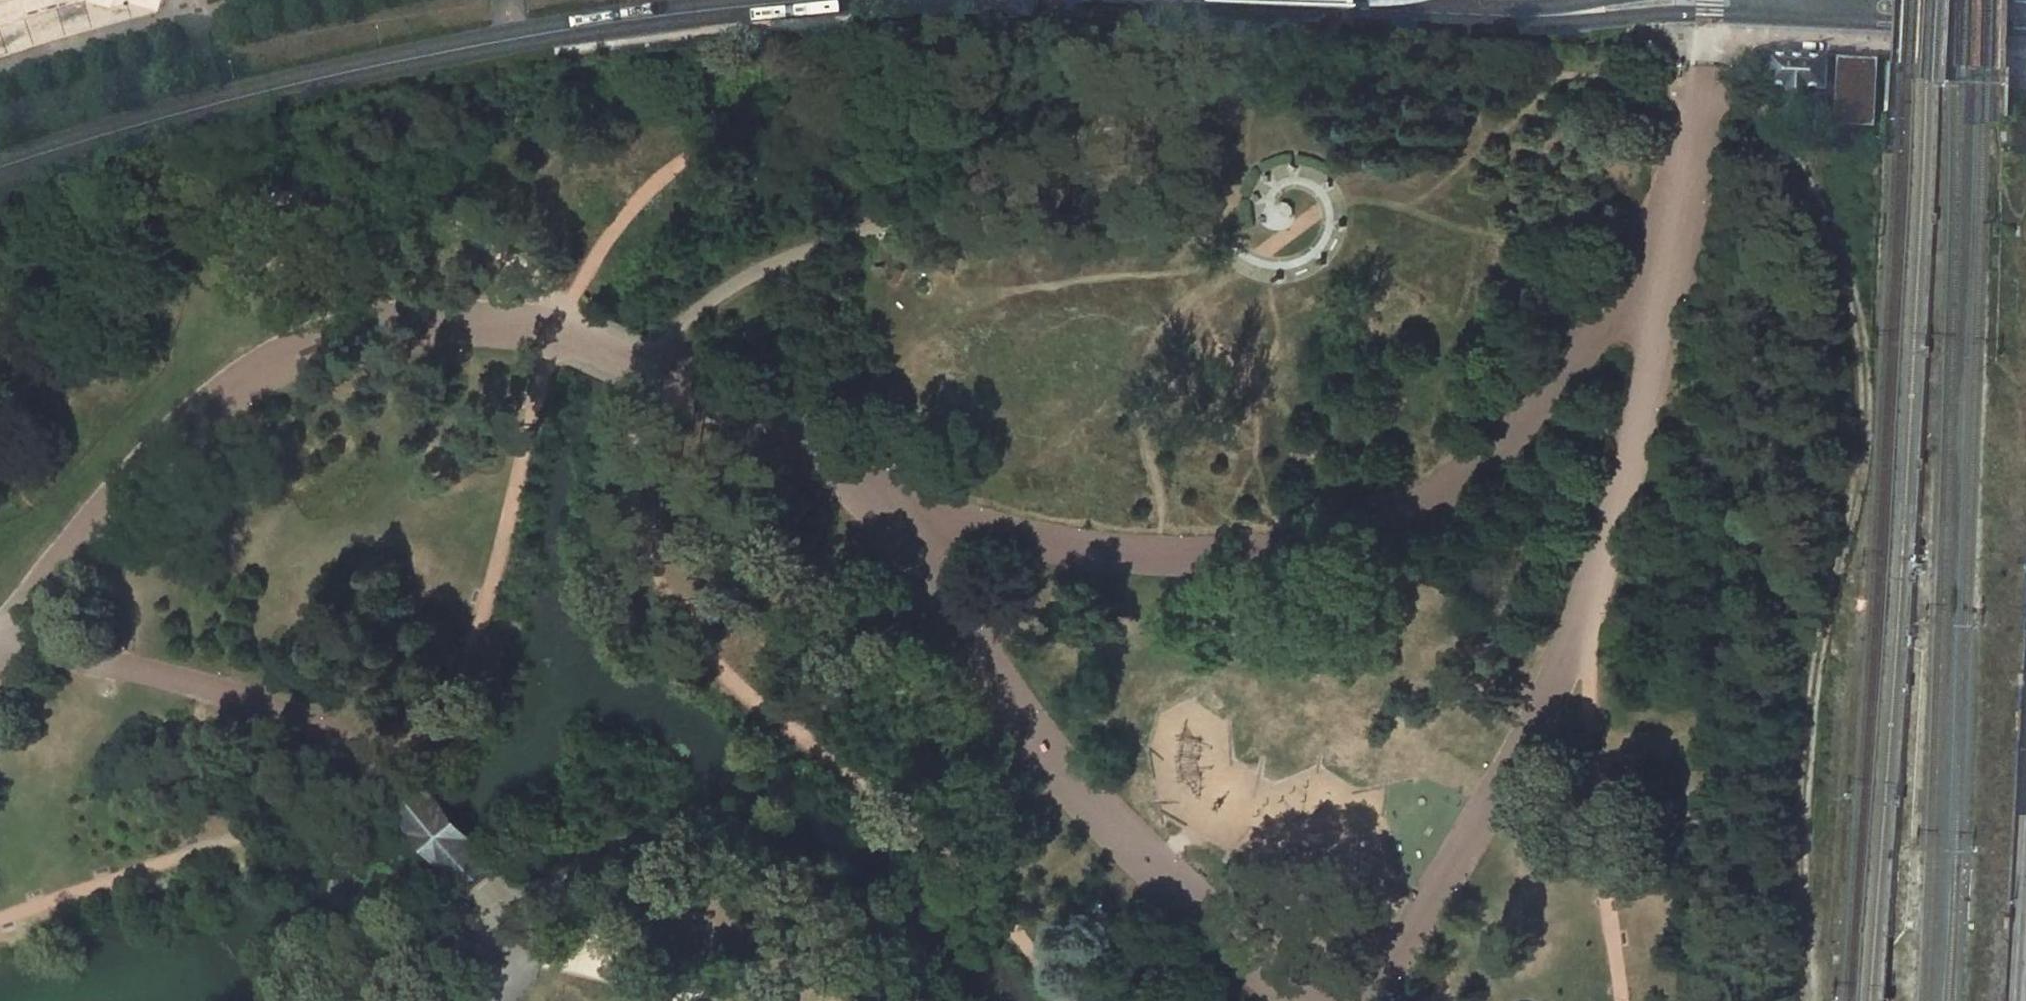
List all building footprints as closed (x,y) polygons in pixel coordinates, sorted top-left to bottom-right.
[(1823,55),(1767,53),(1766,84),(1786,84),(1786,91),(1790,96),(1796,96),(1801,92),(1801,86),(1822,86),(1823,55)] [(1875,57),(1836,56),(1833,123),(1873,125),(1875,57)] [(782,165),(786,168),(791,168),(795,165),(796,160),(794,155),(790,153),(787,153),(782,156),(781,161),(782,165)]
